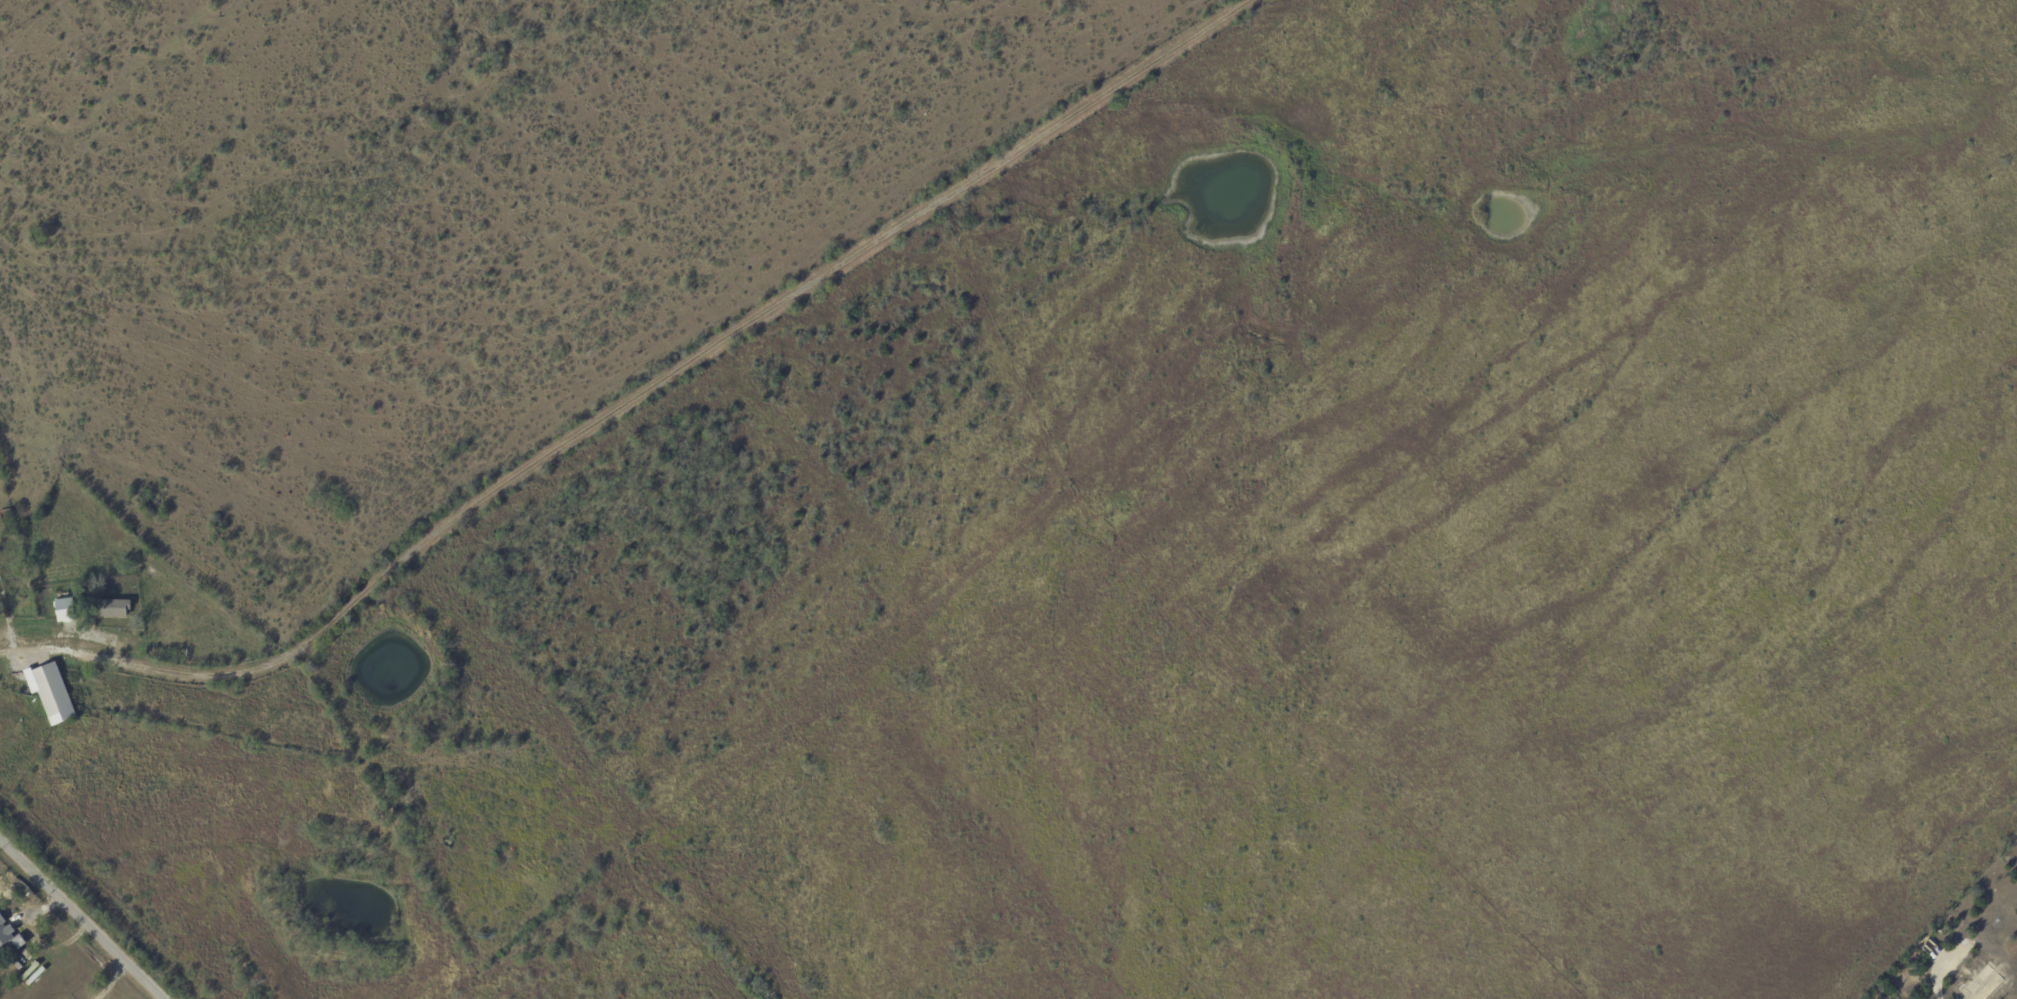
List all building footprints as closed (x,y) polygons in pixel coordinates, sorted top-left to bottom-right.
[(76,605),(79,621),(61,624),(57,601),(75,598),(76,605)] [(98,618),(98,601),(133,602),(133,611),(129,611),(129,619),(98,618)] [(42,697),(32,673),(57,662),(79,718),(54,728),(42,697)] [(16,937),(0,949),(0,916),(11,930),(16,937)] [(28,943),(21,935),(13,941),(20,950),(28,943)]
